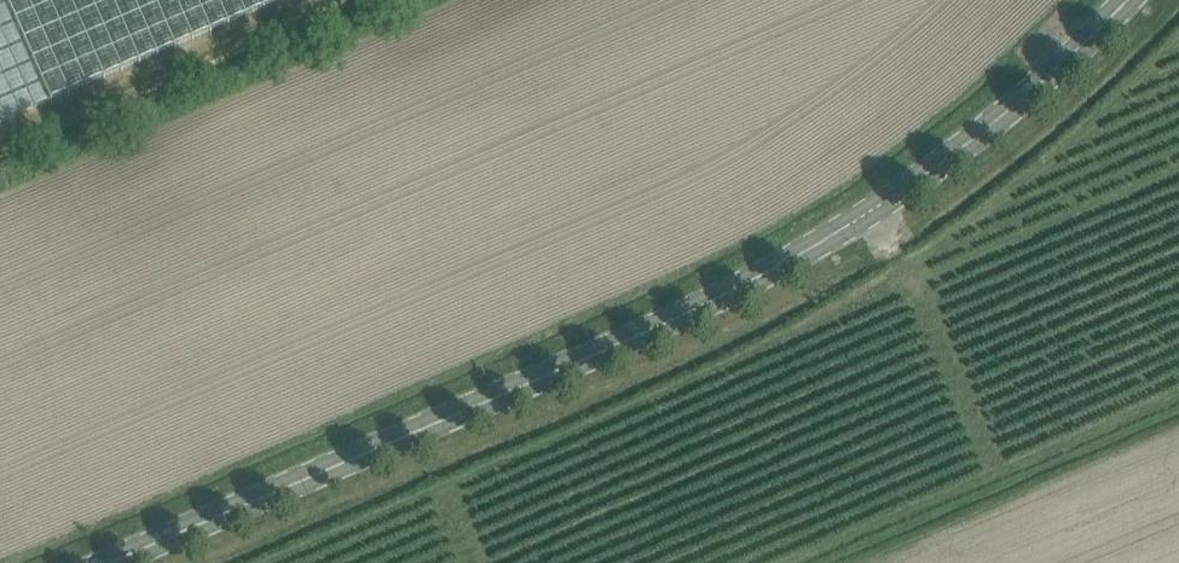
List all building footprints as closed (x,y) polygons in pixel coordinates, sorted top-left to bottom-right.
[(282,0),(0,0),(0,122),(282,0)]
